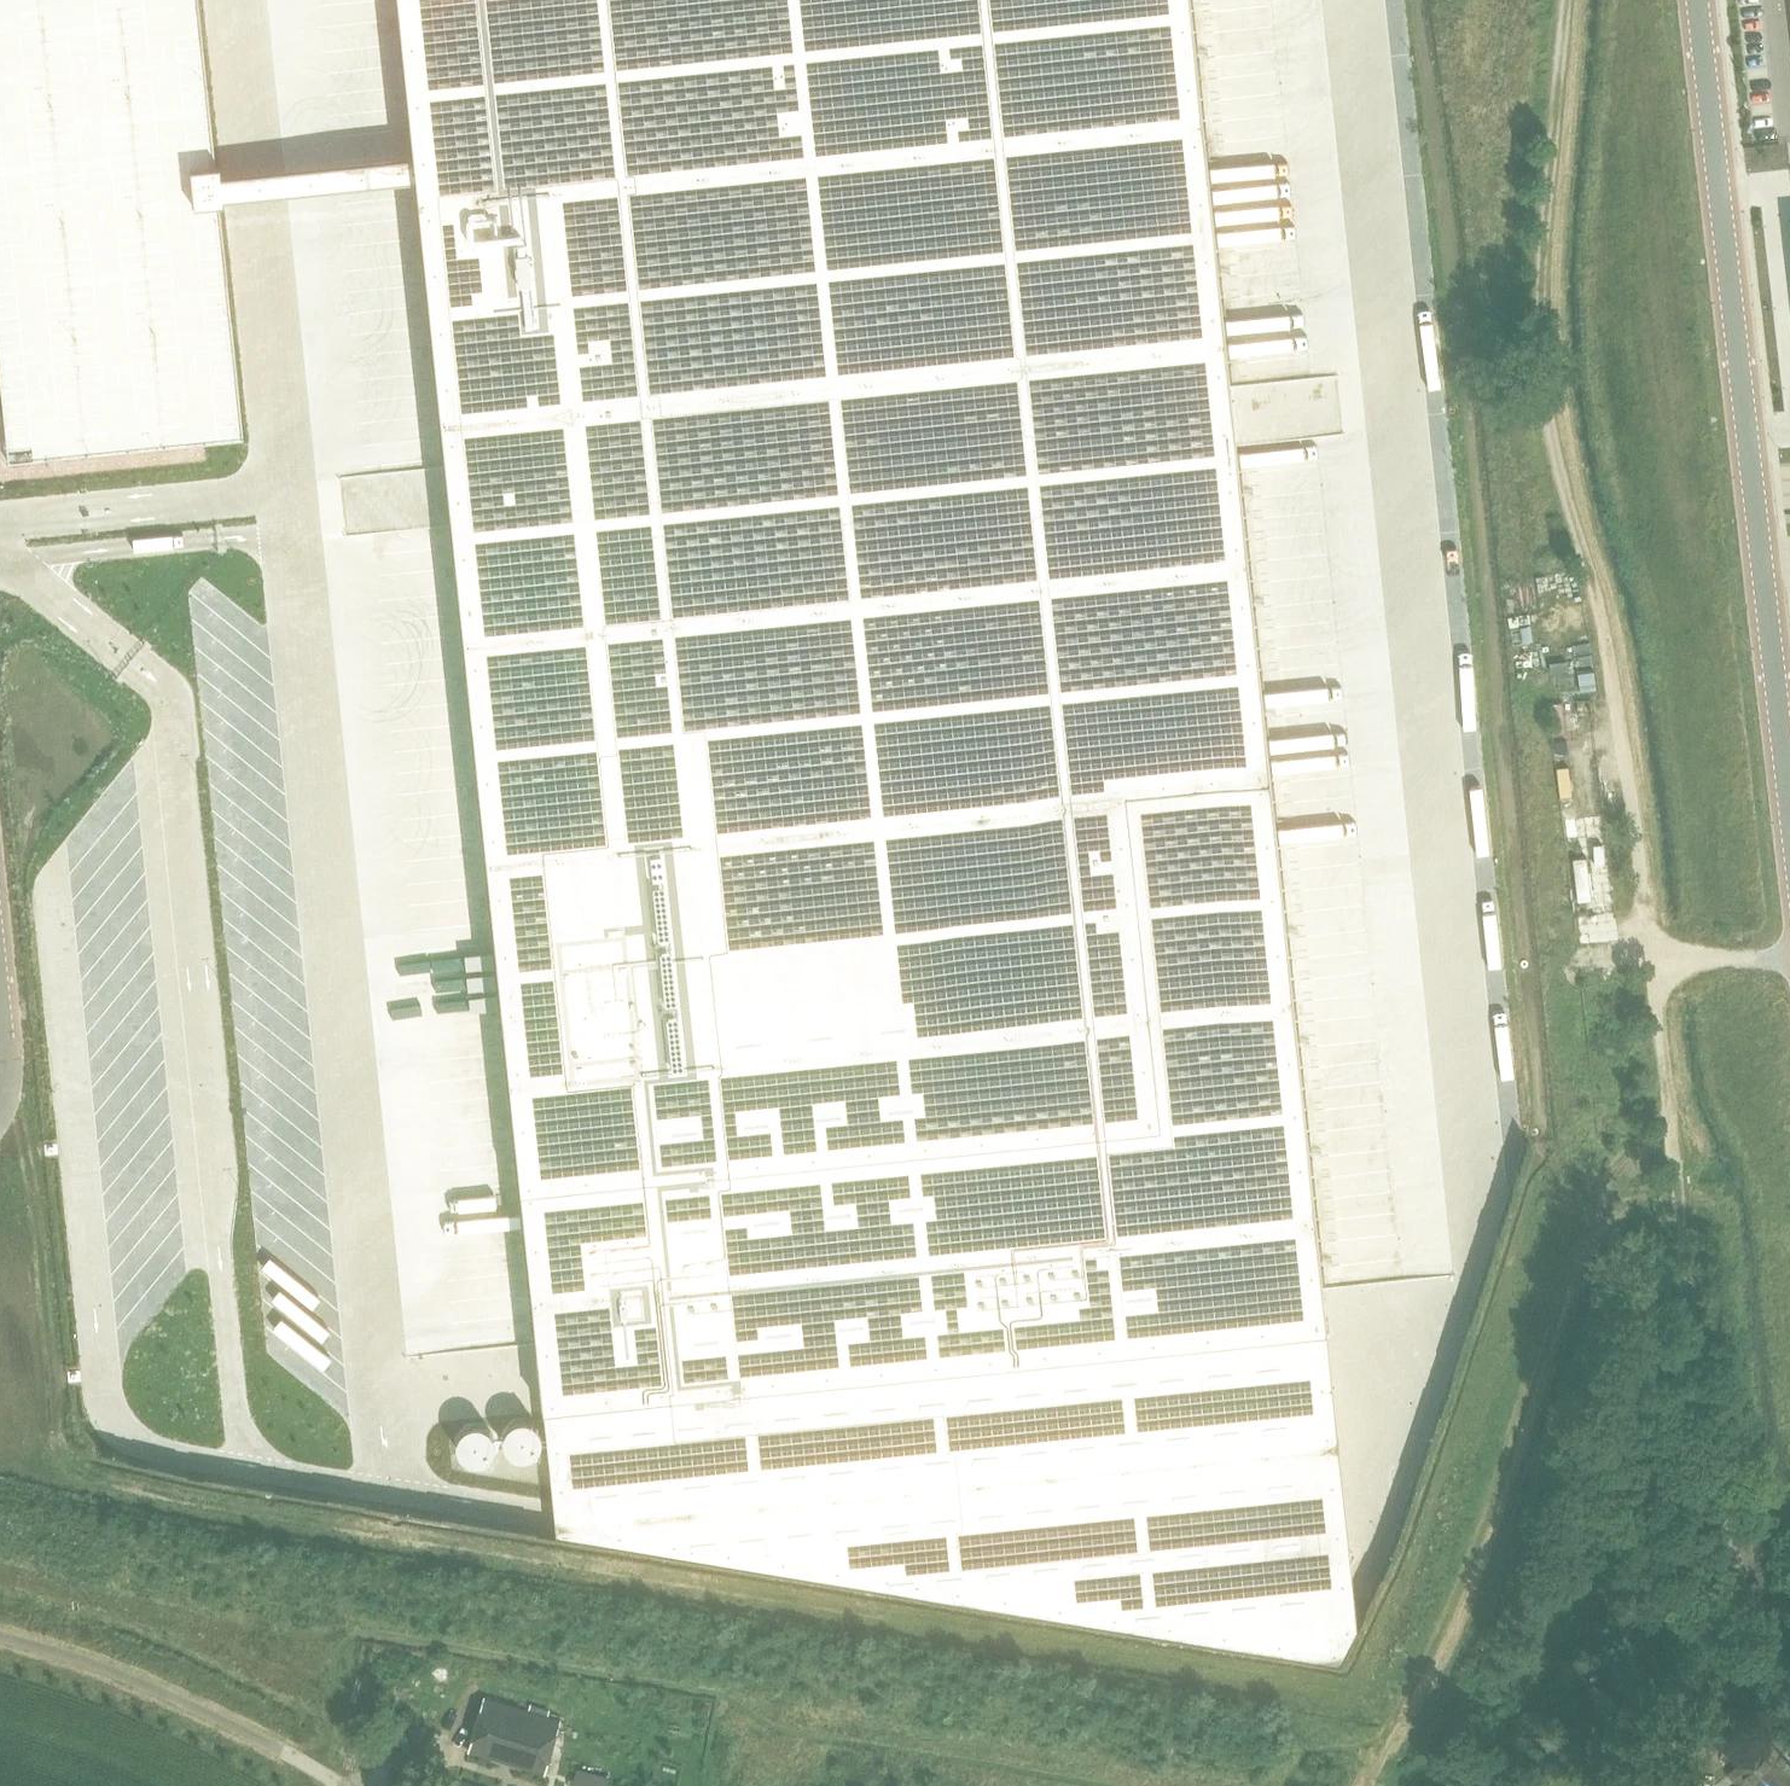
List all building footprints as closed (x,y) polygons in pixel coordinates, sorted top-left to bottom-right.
[(241,447),(214,171),(197,0),(0,0),(0,406),(1,415),(6,470),(241,447)] [(544,1410),(1327,1330),(1190,0),(399,0),(544,1410)] [(1327,1330),(544,1410),(555,1541),(1340,1669),(1357,1635),(1327,1330)] [(560,1718),(548,1715),(529,1709),(484,1696),(468,1752),(544,1774),(560,1718)]
